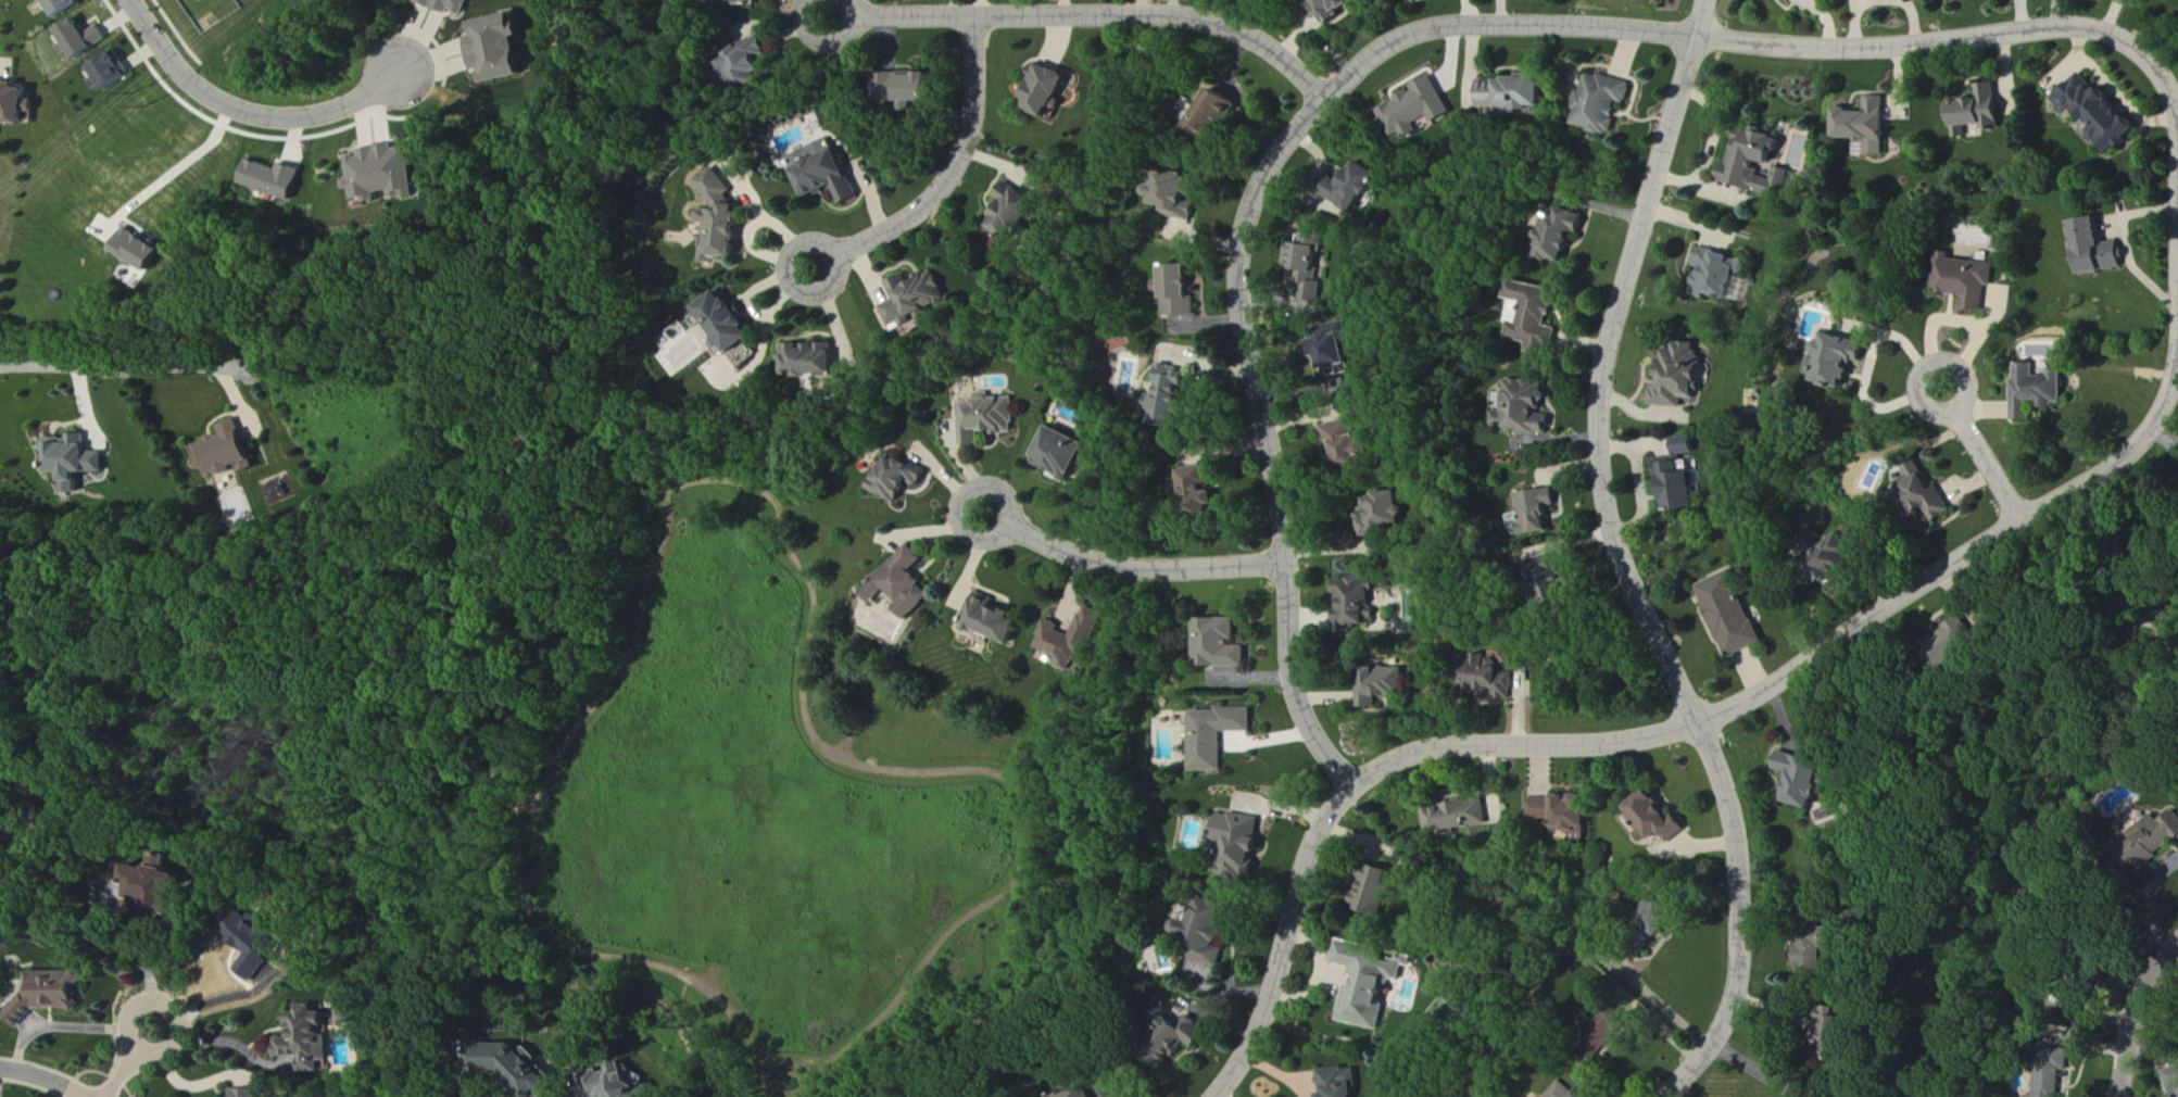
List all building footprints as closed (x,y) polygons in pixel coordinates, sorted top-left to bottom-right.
[(57,19),(81,6),(78,0),(47,0),(57,19)] [(420,3),(452,14),(454,10),(470,15),(475,0),(421,0),(420,3)] [(1343,22),(1342,8),(1356,7),(1355,0),(1318,0),(1319,15),(1326,14),(1327,23),(1343,22)] [(528,76),(521,37),(526,36),(523,20),(517,22),(516,15),(473,22),(476,37),(471,38),(477,71),(483,70),(486,83),(528,76)] [(99,26),(89,34),(77,17),(59,32),(81,60),(109,39),(99,26)] [(736,86),(762,82),(761,74),(765,73),(762,54),(768,53),(765,38),(730,43),(736,86)] [(92,67),(109,92),(131,76),(115,52),(92,67)] [(2056,99),(2070,115),(2078,106),(2099,129),(2095,133),(2116,155),(2142,132),(2087,71),(2056,99)] [(904,72),(904,102),(936,102),(936,73),(904,72)] [(1634,84),(1587,72),(1574,124),(1613,134),(1621,103),(1629,105),(1634,84)] [(1383,111),(1396,139),(1407,133),(1410,139),(1425,132),(1421,123),(1435,117),(1438,123),(1457,115),(1439,76),(1416,86),(1418,90),(1401,98),(1403,102),(1383,111)] [(1548,108),(1548,79),(1484,78),(1483,107),(1508,107),(1508,113),(1540,113),(1540,108),(1548,108)] [(29,124),(29,112),(37,112),(37,100),(31,100),(31,89),(21,88),(21,80),(0,80),(0,113),(0,123),(29,124)] [(2004,128),(1997,83),(1978,86),(1980,99),(1950,103),(1956,139),(1966,138),(1964,128),(1983,125),(1984,131),(2004,128)] [(1242,102),(1215,89),(1195,131),(1221,144),(1242,102)] [(1839,141),(1868,141),(1868,156),(1888,156),(1888,97),(1867,97),(1868,112),(1855,112),(1855,109),(1839,109),(1839,141)] [(1784,198),(1790,170),(1776,167),(1772,180),(1757,176),(1761,162),(1775,166),(1782,138),(1763,133),(1764,130),(1751,127),(1748,138),(1736,135),(1729,165),(1724,163),(1719,182),(1784,198)] [(864,198),(837,138),(793,157),(812,200),(839,188),(847,206),(864,198)] [(423,197),(414,146),(400,149),(399,143),(365,149),(366,156),(352,158),(356,179),(349,180),(351,190),(358,189),(360,201),(369,200),(370,205),(384,202),(383,193),(396,191),(398,202),(423,197)] [(1382,176),(1358,160),(1333,198),(1357,214),(1382,176)] [(307,169),(284,164),(283,169),(251,161),(244,186),(299,200),(307,169)] [(700,181),(719,207),(713,211),(704,210),(703,222),(711,223),(708,263),(728,265),(737,258),(742,259),(746,215),(739,205),(738,205),(732,195),(737,192),(719,167),(700,181)] [(1197,218),(1200,179),(1191,179),(1191,173),(1162,170),(1159,205),(1172,206),(1171,215),(1197,218)] [(1044,201),(1010,183),(1002,198),(1010,203),(998,226),(1023,240),(1044,201)] [(1588,218),(1566,207),(1560,218),(1555,215),(1538,249),(1563,262),(1578,232),(1580,233),(1588,218)] [(2076,221),(2084,275),(2126,269),(2123,242),(2105,244),(2102,218),(2076,221)] [(156,271),(166,246),(126,230),(116,253),(156,271)] [(1324,236),(1305,233),(1303,247),(1291,245),(1287,269),(1299,271),(1297,279),(1311,281),(1308,295),(1319,296),(1322,282),(1316,281),(1324,236)] [(1734,257),(1700,246),(1693,266),(1702,269),(1696,289),(1729,300),(1739,271),(1744,272),(1746,264),(1733,260),(1734,257)] [(1985,313),(1988,286),(1995,287),(1997,265),(1951,259),(1950,269),(1940,268),(1937,293),(1967,296),(1965,310),(1985,313)] [(1198,316),(1198,298),(1194,298),(1193,265),(1167,266),(1169,317),(1198,316)] [(893,283),(902,301),(887,308),(898,331),(955,304),(940,272),(916,283),(912,275),(893,283)] [(1564,292),(1528,285),(1520,324),(1510,322),(1506,340),(1528,344),(1526,352),(1552,357),(1558,329),(1549,327),(1554,305),(1561,307),(1564,292)] [(729,291),(703,308),(744,368),(761,356),(752,344),(761,338),(729,291)] [(1345,367),(1353,365),(1343,323),(1314,330),(1326,379),(1346,374),(1345,367)] [(1818,380),(1849,386),(1854,361),(1865,363),(1869,343),(1825,335),(1821,355),(1822,355),(1818,380)] [(841,375),(841,352),(832,352),(832,346),(803,346),(803,345),(791,345),(791,375),(841,375)] [(1651,406),(1682,408),(1683,399),(1699,399),(1702,348),(1665,346),(1663,386),(1652,386),(1651,406)] [(2016,421),(2036,421),(2036,406),(2066,405),(2065,371),(2048,371),(2048,377),(2038,377),(2038,365),(2015,365),(2016,421)] [(1162,398),(1157,397),(1155,424),(1186,427),(1192,369),(1165,366),(1162,398)] [(1505,380),(1504,413),(1495,412),(1494,429),(1520,431),(1519,434),(1548,435),(1549,415),(1543,415),(1544,382),(1505,380)] [(964,405),(966,447),(978,446),(977,431),(998,431),(998,435),(1018,434),(1017,398),(993,399),(993,393),(979,393),(979,404),(964,405)] [(194,445),(201,465),(209,462),(214,479),(245,468),(247,472),(257,469),(240,419),(219,426),(222,436),(194,445)] [(1372,441),(1361,442),(1358,421),(1326,425),(1329,446),(1338,445),(1341,466),(1375,461),(1372,441)] [(1092,444),(1055,428),(1041,458),(1049,462),(1047,467),(1076,480),(1092,444)] [(1697,452),(1693,435),(1674,439),(1678,456),(1697,452)] [(107,452),(90,452),(90,445),(81,445),(81,436),(71,436),(71,439),(44,439),(44,450),(51,451),(51,474),(66,474),(66,483),(81,483),(81,473),(107,474),(107,452)] [(874,491),(903,505),(914,483),(925,488),(934,471),(897,453),(891,465),(887,464),(874,491)] [(1699,509),(1694,472),(1683,474),(1681,456),(1662,459),(1669,513),(1699,509)] [(1954,512),(1916,460),(1904,469),(1908,473),(1899,480),(1903,485),(1896,490),(1902,498),(1912,491),(1936,525),(1954,512)] [(1225,509),(1223,492),(1216,492),(1213,469),(1190,471),(1194,512),(1225,509)] [(1520,535),(1550,532),(1548,509),(1557,509),(1555,489),(1517,493),(1519,520),(1520,535)] [(1377,533),(1407,524),(1398,494),(1368,502),(1377,533)] [(876,605),(891,590),(904,604),(899,608),(911,620),(936,597),(926,586),(928,584),(916,571),(928,560),(914,546),(865,592),(876,605)] [(1698,586),(1727,659),(1763,644),(1734,571),(1698,586)] [(1342,631),(1376,620),(1376,617),(1372,601),(1372,591),(1376,590),(1377,576),(1357,576),(1343,580),(1335,580),(1335,594),(1341,594),(1345,609),(1339,610),(1339,619),(1342,631)] [(1023,623),(1015,620),(1017,615),(996,607),(999,600),(981,594),(968,628),(1015,645),(1023,623)] [(1104,614),(1085,607),(1075,637),(1062,632),(1064,625),(1050,620),(1039,651),(1064,659),(1061,668),(1074,672),(1080,656),(1089,659),(1104,614)] [(1953,668),(1984,648),(1965,618),(1934,637),(1953,668)] [(1240,620),(1200,620),(1200,668),(1250,668),(1250,647),(1240,648),(1240,620)] [(1360,710),(1378,710),(1378,696),(1411,696),(1411,676),(1405,676),(1405,668),(1383,668),(1383,671),(1366,671),(1366,688),(1360,688),(1360,710)] [(1468,697),(1511,696),(1510,668),(1467,669),(1468,697)] [(1255,710),(1196,710),(1196,773),(1227,773),(1227,733),(1255,733),(1255,710)] [(1828,764),(1780,752),(1776,770),(1794,775),(1787,804),(1819,811),(1826,781),(1824,781),(1828,764)] [(1675,812),(1670,815),(1651,790),(1626,808),(1642,830),(1637,834),(1645,845),(1661,833),(1670,845),(1689,831),(1675,812)] [(1528,823),(1565,823),(1565,835),(1578,835),(1578,842),(1589,842),(1588,796),(1572,796),(1572,797),(1528,798),(1528,823)] [(1489,826),(1485,800),(1424,811),(1428,836),(1489,826)] [(2144,870),(2156,861),(2155,859),(2177,842),(2177,814),(2129,849),(2144,870)] [(131,866),(129,884),(134,884),(131,908),(177,914),(178,905),(172,904),(174,889),(183,890),(185,875),(170,872),(172,858),(156,856),(154,869),(131,866)] [(1358,912),(1383,919),(1392,885),(1388,884),(1392,872),(1371,867),(1358,912)] [(1224,969),(1229,950),(1222,949),(1227,928),(1235,930),(1238,917),(1231,915),(1233,906),(1201,899),(1195,924),(1185,921),(1181,938),(1199,943),(1194,962),(1224,969)] [(281,932),(258,914),(254,920),(247,915),(229,936),(248,951),(237,965),(246,972),(260,953),(270,961),(277,952),(270,947),(281,932)] [(1794,943),(1794,969),(1821,969),(1820,948),(1831,948),(1831,928),(1804,928),(1804,943),(1794,943)] [(1339,1022),(1379,1030),(1389,980),(1400,982),(1404,962),(1384,959),(1386,951),(1336,941),(1331,965),(1351,969),(1350,978),(1356,979),(1354,991),(1345,989),(1339,1022)] [(30,973),(30,991),(7,1015),(7,1018),(20,1030),(38,1010),(72,1010),(77,1015),(81,1010),(81,988),(89,979),(82,972),(30,973)] [(280,1059),(304,1059),(304,1074),(324,1073),(324,1066),(334,1065),(333,1036),(329,1036),(329,1014),(319,1014),(319,1007),(302,1007),(302,1014),(293,1014),(294,1039),(280,1039),(280,1059)] [(1821,1059),(1837,1060),(1837,1051),(1841,1051),(1843,1012),(1823,1011),(1821,1059)] [(343,1026),(359,1026),(359,1014),(343,1014),(343,1026)] [(1200,1052),(1215,1037),(1197,1020),(1190,1027),(1185,1022),(1154,1055),(1168,1069),(1192,1044),(1200,1052)] [(479,1068),(538,1096),(548,1096),(559,1074),(497,1044),(493,1052),(488,1050),(479,1068)] [(1324,1096),(1360,1096),(1357,1068),(1322,1071),(1324,1096)] [(2037,1068),(2034,1096),(2059,1096),(2062,1071),(2037,1068)] [(2173,1096),(2177,1096),(2177,1068),(2165,1073),(2173,1096)] [(659,1092),(649,1085),(647,1088),(621,1071),(616,1078),(610,1075),(598,1094),(603,1096),(655,1096),(659,1092)] [(1560,1081),(1546,1096),(1578,1096),(1560,1081)]
